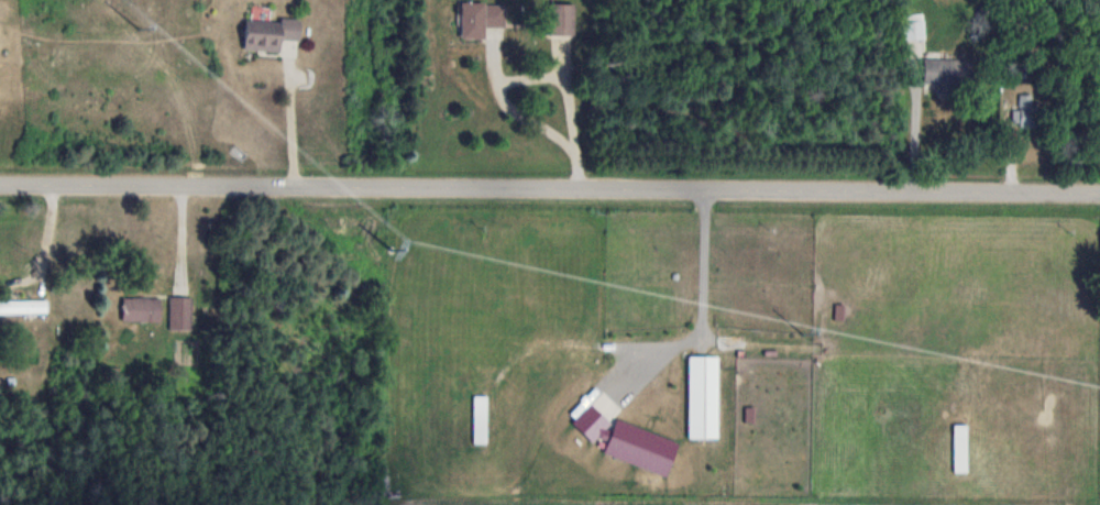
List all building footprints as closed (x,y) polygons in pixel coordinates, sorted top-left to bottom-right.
[(485,37),(485,25),(505,26),(506,2),(462,1),(461,36),(485,37)] [(575,2),(550,2),(550,34),(575,34),(575,2)] [(904,38),(925,38),(925,13),(904,13),(904,38)] [(244,48),(280,51),(281,38),(299,40),(300,21),(247,16),(244,48)] [(924,82),(965,82),(965,58),(924,58),(924,82)] [(1020,109),(1012,110),(1014,125),(1036,122),(1033,94),(1018,96),(1020,109)] [(193,295),(170,295),(170,329),(193,329),(193,295)] [(123,320),(161,320),(161,296),(123,296),(123,320)] [(47,299),(0,299),(0,312),(47,312),(47,299)] [(689,438),(718,438),(718,355),(689,355),(689,438)] [(487,395),(473,395),(473,442),(487,442),(487,395)] [(967,423),(954,423),(954,471),(967,471),(967,423)]
